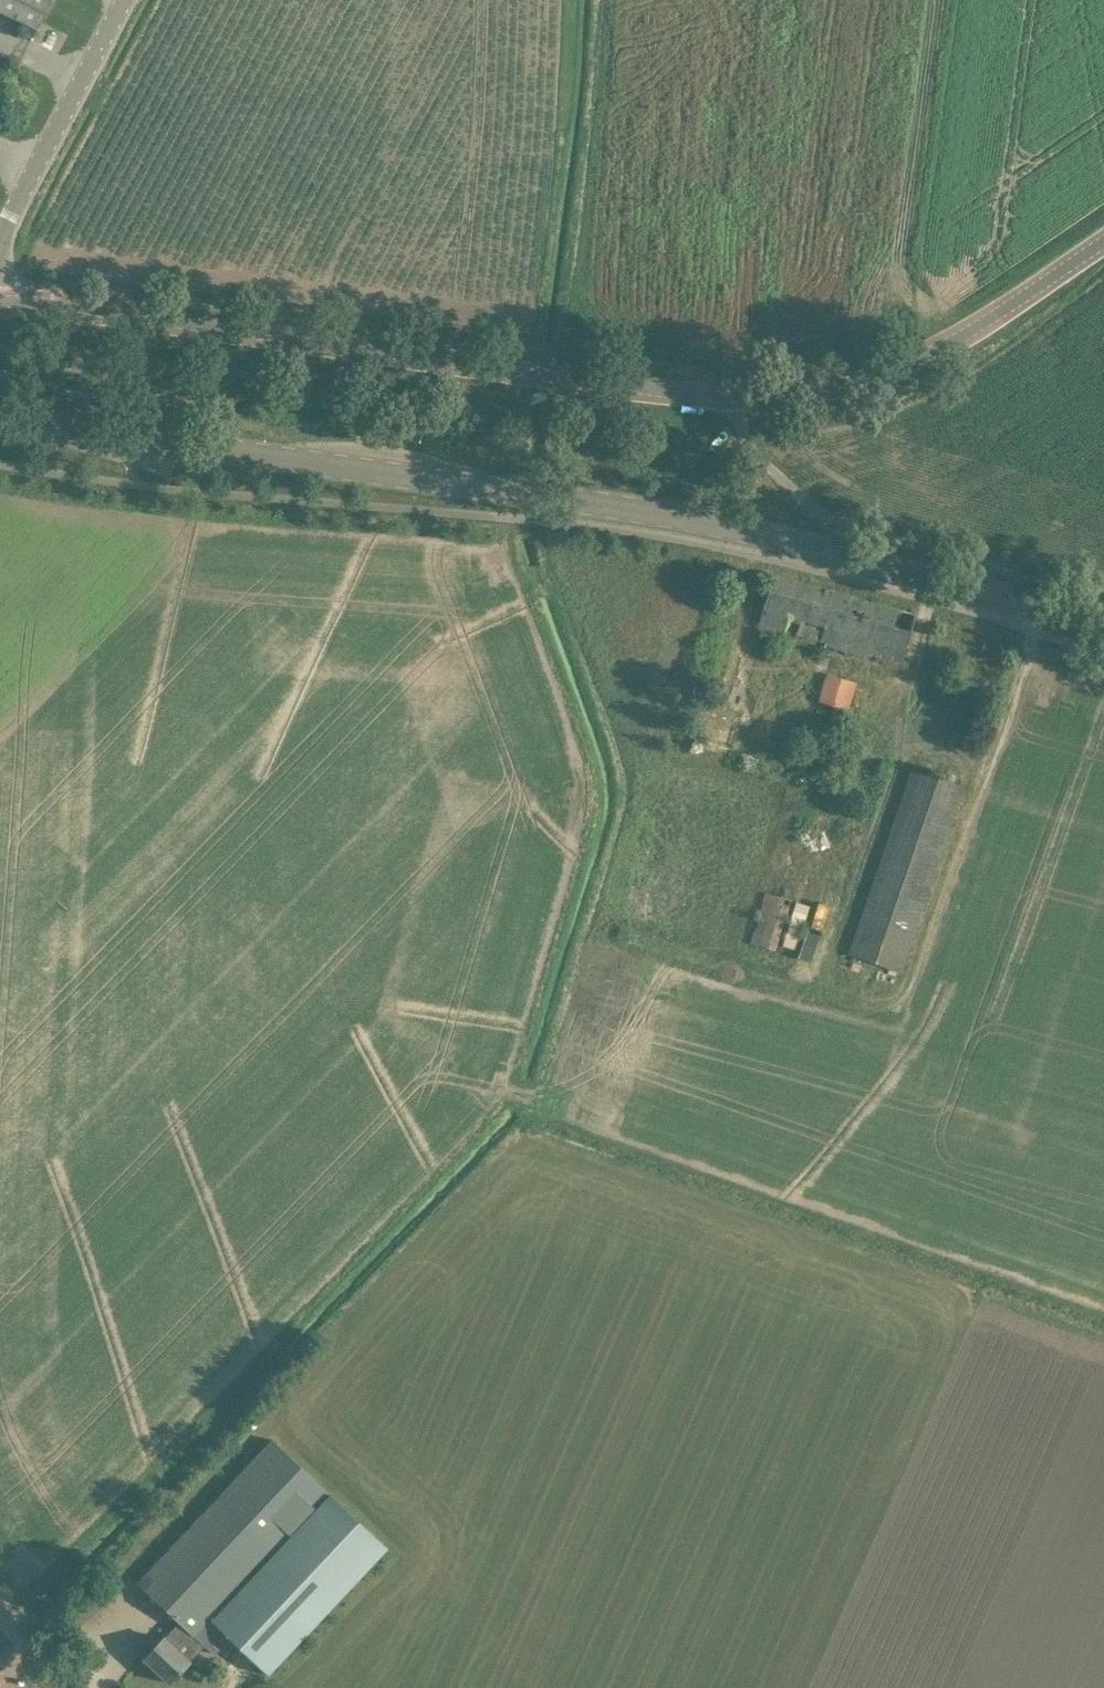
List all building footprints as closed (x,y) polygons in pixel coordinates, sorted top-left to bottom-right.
[(38,29),(52,0),(0,0),(0,11),(38,29)] [(797,637),(903,662),(916,607),(772,574),(760,630),(783,635),(788,615),(801,618),(797,637)] [(818,701),(849,709),(857,680),(826,671),(818,701)] [(907,970),(961,782),(906,766),(852,954),(907,970)] [(775,949),(791,899),(767,891),(750,941),(775,949)] [(213,1653),(221,1645),(228,1637),(229,1637),(256,1662),(269,1675),(388,1549),(338,1502),(329,1494),(272,1440),(219,1496),(154,1567),(138,1583),(180,1622),(165,1638),(164,1637),(144,1658),(170,1683),(205,1646),(213,1653)]
